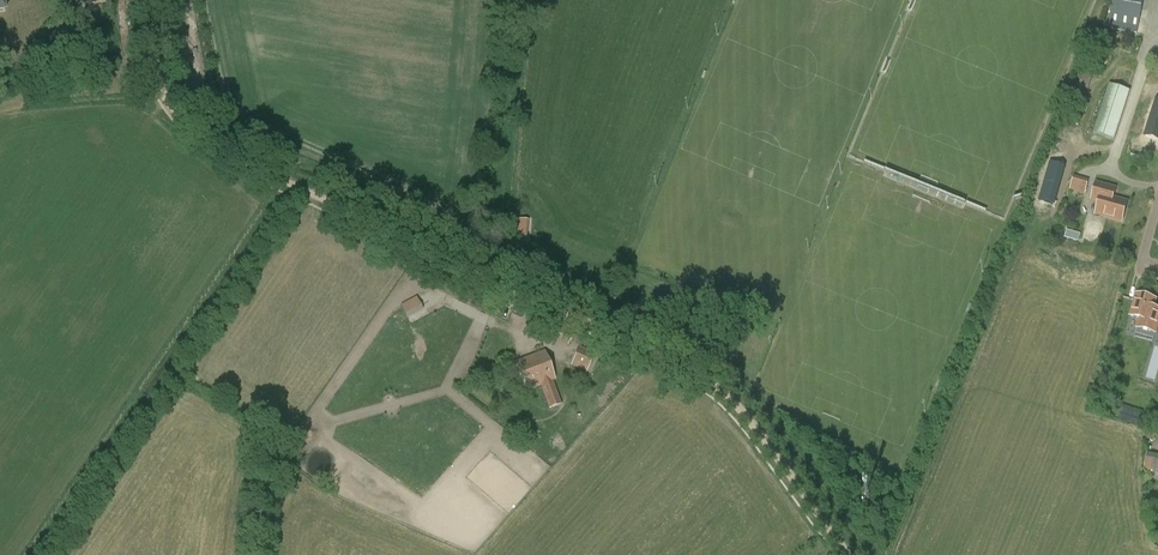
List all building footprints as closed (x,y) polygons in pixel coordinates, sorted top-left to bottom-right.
[(1107,32),(1119,34),(1119,29),(1137,33),(1140,21),(1141,12),(1143,0),(1113,0),(1107,32)] [(1109,84),(1093,134),(1114,140),(1130,91),(1109,84)] [(1157,137),(1157,103),(1155,102),(1145,133),(1157,137)] [(1054,204),(1064,166),(1050,162),(1039,200),(1054,204)] [(1073,175),(1070,189),(1085,194),(1089,179),(1073,175)] [(1116,189),(1096,184),(1091,199),(1099,201),(1095,214),(1122,222),(1128,202),(1113,198),(1116,189)] [(515,236),(531,237),(532,218),(516,218),(515,236)] [(1066,229),(1064,238),(1078,241),(1080,233),(1066,229)] [(1155,333),(1157,324),(1157,309),(1153,308),(1155,299),(1152,298),(1152,296),(1141,293),(1141,295),(1137,294),(1131,316),(1140,319),(1137,328),(1155,333)] [(403,303),(408,313),(424,306),(419,296),(403,303)] [(548,337),(568,346),(574,333),(554,324),(548,337)] [(579,346),(572,364),(588,371),(595,353),(579,346)] [(541,386),(549,409),(562,404),(554,382),(556,381),(545,351),(515,362),(525,392),(541,386)] [(1151,466),(1150,472),(1157,474),(1157,455),(1153,454),(1153,455),(1149,454),(1147,465),(1151,466)]
